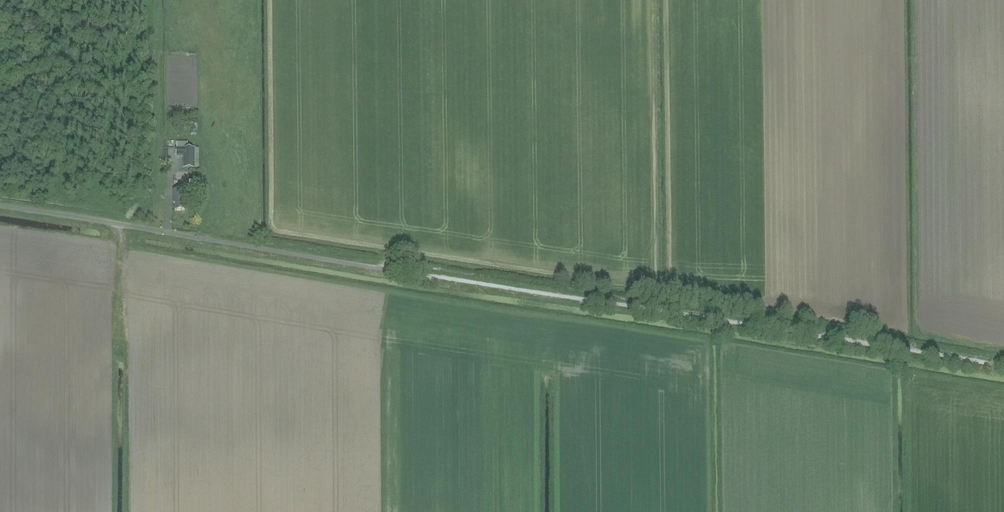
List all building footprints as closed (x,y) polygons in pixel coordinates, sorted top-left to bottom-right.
[(183,169),(198,169),(199,149),(187,149),(187,143),(177,143),(177,157),(183,157),(183,169)] [(174,204),(176,204),(176,211),(190,212),(190,191),(174,190),(174,198),(174,204)]
